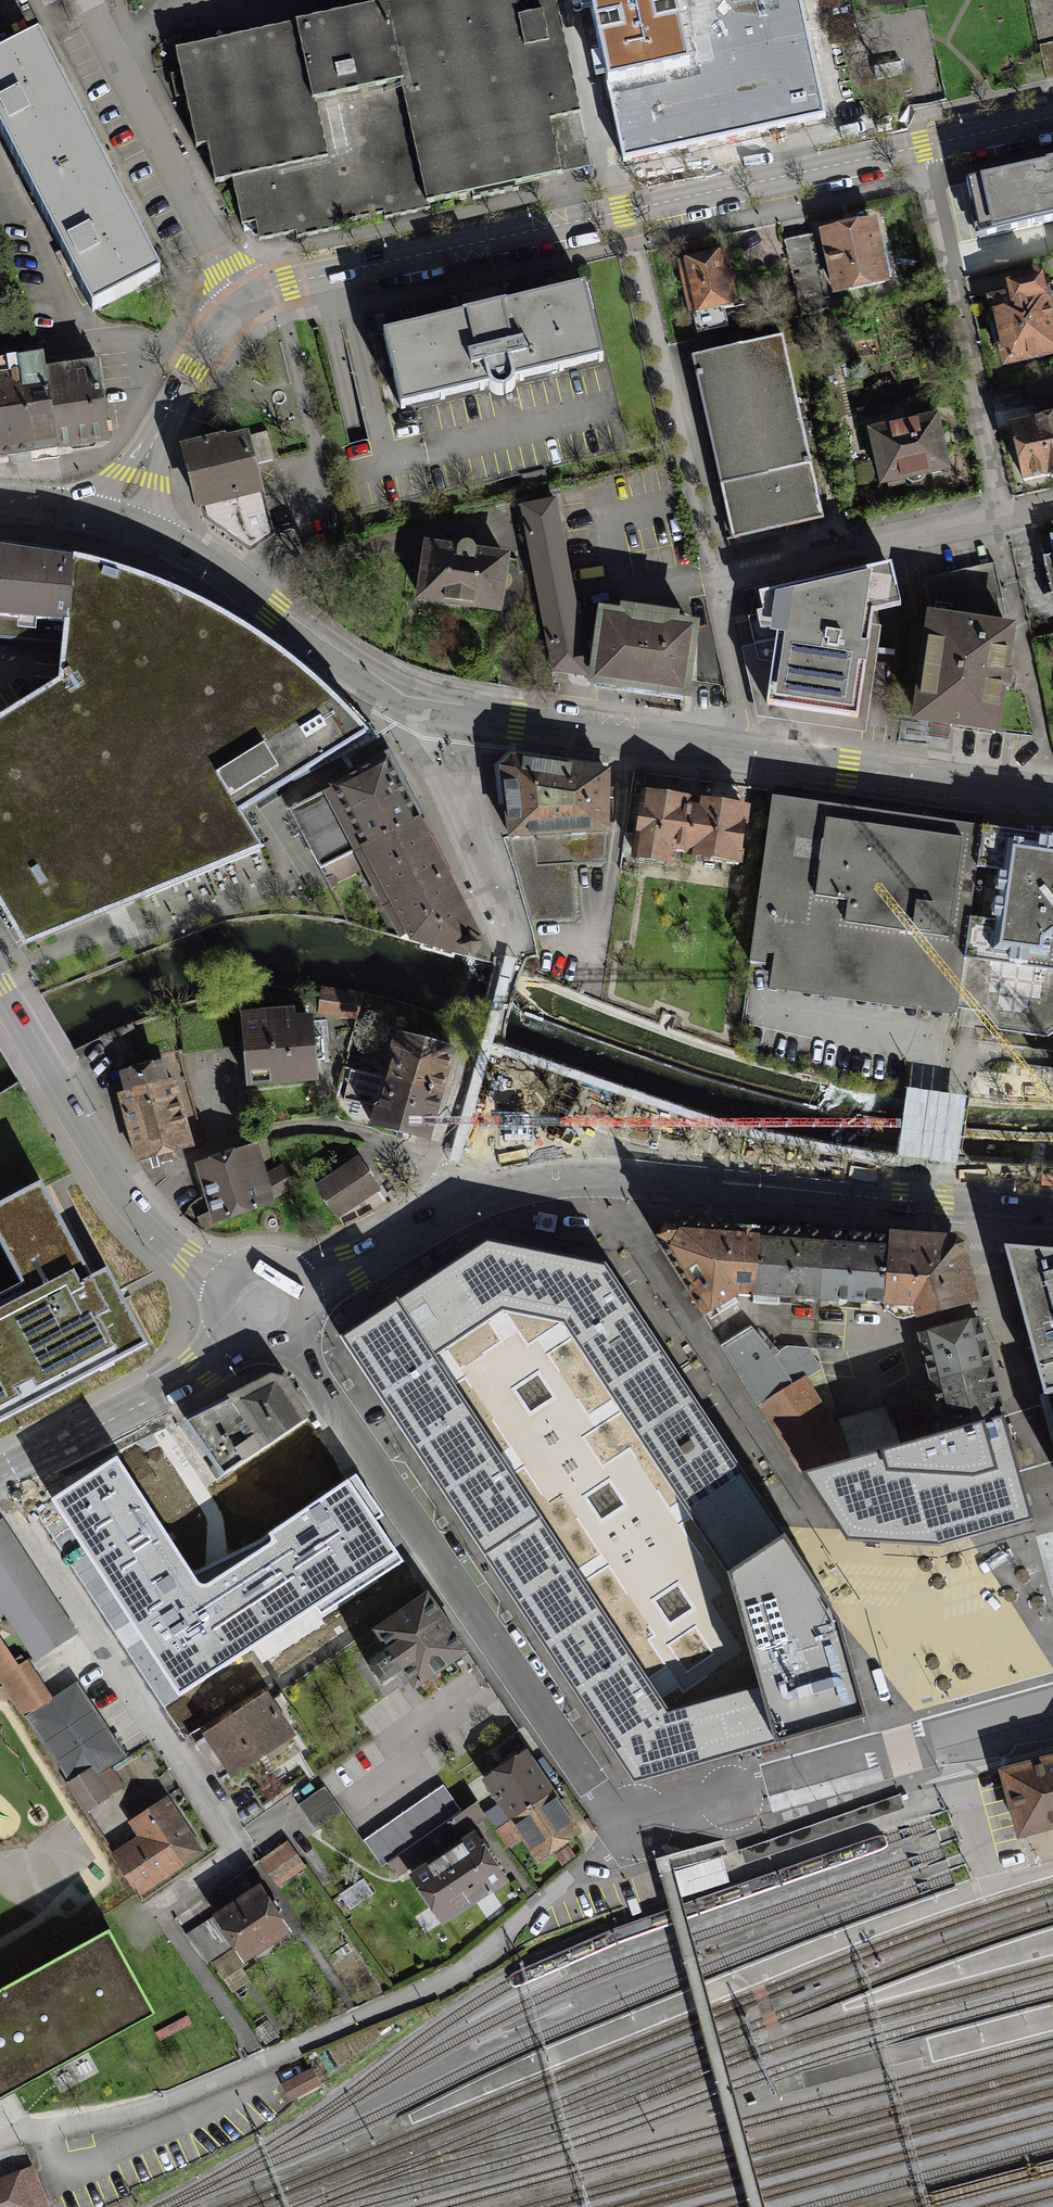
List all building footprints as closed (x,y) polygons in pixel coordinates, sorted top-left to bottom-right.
[(312,12),(173,44),(196,146),(211,142),(219,178),(237,174),(252,241),(590,165),(585,141),(619,133),(624,155),(729,132),(819,112),(793,0),(310,0),(312,12)] [(0,65),(0,127),(97,312),(173,272),(51,38),(0,65)] [(966,176),(977,222),(1049,206),(1052,224),(1052,156),(966,176)] [(875,217),(779,240),(794,304),(890,282),(875,217)] [(717,248),(672,259),(686,314),(730,303),(717,248)] [(1052,359),(1052,346),(1038,269),(997,277),(1000,292),(982,296),(996,370),(1052,359)] [(571,286),(369,331),(387,404),(587,355),(571,286)] [(776,342),(687,360),(724,542),(816,521),(776,342)] [(64,443),(56,365),(55,353),(24,356),(34,447),(64,443)] [(24,356),(0,360),(0,450),(34,447),(24,356)] [(64,443),(108,439),(100,360),(56,365),(64,443)] [(999,423),(1014,489),(1052,480),(1052,411),(999,423)] [(937,414),(864,429),(875,484),(948,469),(937,414)] [(239,433),(184,446),(198,508),(254,496),(239,433)] [(548,500),(515,506),(550,676),(581,674),(582,665),(548,500)] [(497,550),(417,542),(411,606),(491,614),(497,550)] [(40,550),(0,546),(0,612),(33,615),(40,550)] [(138,630),(147,565),(100,558),(40,550),(33,615),(138,630)] [(742,648),(758,717),(866,732),(880,629),(872,625),(873,612),(901,605),(892,563),(760,593),(765,615),(749,618),(755,645),(742,648)] [(917,579),(918,612),(901,716),(995,731),(1008,624),(998,622),(992,563),(917,579)] [(0,774),(0,907),(24,948),(269,857),(286,851),(266,809),(393,754),(373,716),(301,652),(233,605),(147,565),(138,630),(129,701),(0,774)] [(685,621),(590,608),(582,665),(581,674),(580,678),(675,692),(685,621)] [(504,764),(503,834),(596,835),(597,765),(504,764)] [(492,940),(397,765),(282,815),(314,878),(361,855),(404,942),(492,963),(492,940)] [(687,797),(632,792),(626,855),(680,861),(687,797)] [(738,802),(687,797),(680,861),(731,866),(738,802)] [(754,988),(962,1014),(986,831),(763,804),(743,964),(757,966),(754,988)] [(986,831),(962,1014),(985,1040),(1029,1046),(1052,1021),(1052,1020),(1052,839),(986,831)] [(363,993),(322,985),(317,1011),(358,1019),(363,993)] [(305,1006),(243,1013),(251,1087),(327,1079),(321,1020),(306,1022),(305,1006)] [(140,1016),(121,1024),(131,1047),(151,1039),(140,1016)] [(465,1048),(401,1029),(395,1052),(405,1055),(398,1080),(451,1096),(465,1048)] [(165,1059),(124,1068),(129,1092),(117,1095),(133,1161),(196,1146),(180,1079),(170,1081),(165,1059)] [(435,1148),(451,1096),(398,1080),(390,1107),(379,1104),(372,1129),(435,1148)] [(269,1207),(254,1150),(197,1165),(212,1222),(269,1207)] [(381,1190),(359,1161),(320,1189),(342,1219),(381,1190)] [(0,1298),(0,1423),(147,1348),(106,1268),(92,1276),(44,1183),(0,1205),(0,1241),(23,1286),(0,1298)] [(978,1303),(960,1242),(675,1223),(661,1246),(703,1315),(740,1294),(914,1306),(919,1321),(978,1303)] [(842,1615),(605,1270),(483,1243),(339,1336),(634,1784),(868,1721),(842,1615)] [(1006,1248),(1052,1432),(1052,1251),(1006,1248)] [(972,1323),(923,1335),(935,1382),(983,1371),(972,1323)] [(752,1328),(721,1347),(801,1472),(850,1459),(840,1429),(805,1378),(821,1369),(807,1348),(787,1346),(776,1355),(752,1328)] [(995,1420),(983,1371),(935,1382),(947,1431),(995,1420)] [(291,1408),(212,1437),(240,1479),(260,1465),(280,1452),(310,1432),(291,1408)] [(892,1415),(840,1429),(850,1459),(901,1444),(892,1415)] [(850,1459),(801,1472),(841,1534),(934,1537),(1018,1515),(995,1420),(947,1431),(901,1444),(850,1459)] [(343,1480),(310,1432),(280,1452),(300,1480),(280,1494),(260,1465),(240,1479),(272,1528),(343,1480)] [(183,1570),(131,1605),(173,1667),(191,1655),(217,1693),(253,1669),(228,1633),(311,1576),(336,1613),(397,1571),(345,1495),(200,1594),(183,1570)] [(0,1526),(0,1600),(42,1661),(80,1635),(4,1523),(0,1526)] [(428,1591),(371,1630),(385,1651),(363,1666),(378,1688),(401,1672),(413,1689),(469,1651),(428,1591)] [(0,1640),(0,1684),(23,1721),(49,1705),(6,1636),(0,1640)] [(82,1685),(49,1705),(23,1721),(62,1784),(89,1767),(97,1780),(129,1760),(82,1685)] [(200,1736),(230,1787),(305,1742),(275,1691),(200,1736)] [(533,1757),(489,1786),(510,1819),(555,1790),(533,1757)] [(1052,1827),(1052,1758),(1003,1772),(1021,1836),(1052,1827)] [(308,1781),(296,1762),(266,1780),(278,1799),(308,1781)] [(82,1817),(109,1800),(97,1780),(89,1767),(62,1784),(82,1817)] [(379,1871),(461,1816),(442,1787),(360,1842),(379,1871)] [(337,1815),(322,1790),(298,1804),(313,1829),(337,1815)] [(555,1790),(510,1819),(534,1855),(578,1825),(555,1790)] [(133,1836),(106,1854),(137,1900),(206,1853),(166,1795),(125,1823),(133,1836)] [(901,1795),(741,1850),(746,1864),(906,1809),(901,1795)] [(483,1818),(475,1806),(461,1816),(379,1871),(387,1883),(483,1818)] [(474,1835),(414,1877),(442,1917),(502,1875),(474,1835)] [(304,1872),(286,1847),(260,1865),(277,1890),(304,1872)] [(723,1856),(675,1870),(683,1896),(730,1882),(723,1856)] [(374,1900),(362,1880),(335,1898),(347,1917),(374,1900)] [(262,1888),(209,1921),(235,1964),(289,1931),(262,1888)] [(0,1992),(0,2100),(163,2012),(118,1928),(0,1992)] [(0,2184),(0,2206),(31,2206),(20,2177),(0,2184)]
